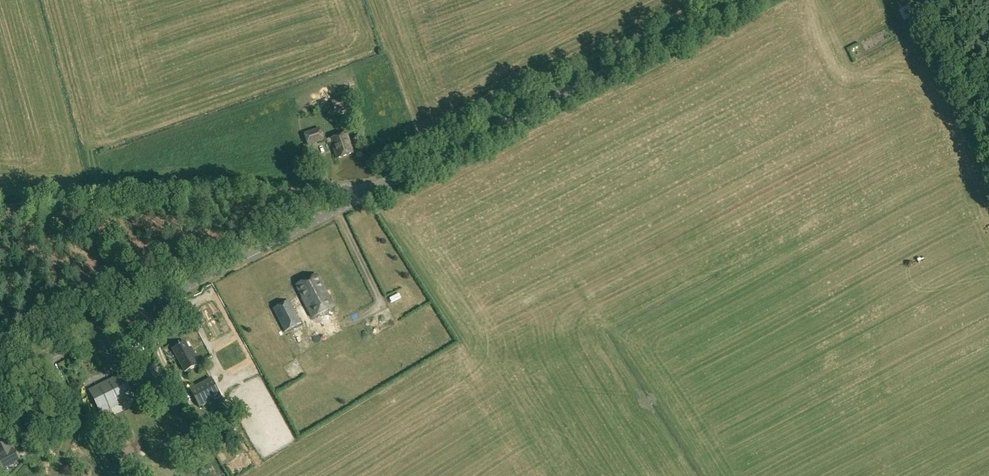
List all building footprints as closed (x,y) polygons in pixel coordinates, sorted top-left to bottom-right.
[(346,97),(331,101),(334,110),(349,105),(346,97)] [(323,140),(319,128),(304,134),(308,145),(323,140)] [(353,153),(346,134),(330,139),(337,159),(353,153)] [(334,307),(324,287),(323,287),(317,275),(296,286),(303,298),(302,298),(312,318),(334,307)] [(301,324),(289,301),(273,309),(285,332),(301,324)] [(199,363),(193,351),(191,352),(185,342),(172,349),(185,372),(197,365),(199,363)] [(168,392),(155,366),(142,373),(156,398),(168,392)] [(122,374),(89,391),(101,414),(134,398),(122,374)] [(200,407),(211,401),(222,396),(212,379),(190,389),(200,407)] [(232,426),(228,416),(222,418),(226,428),(232,426)] [(6,441),(0,444),(0,457),(0,469),(5,466),(16,460),(6,441)]
